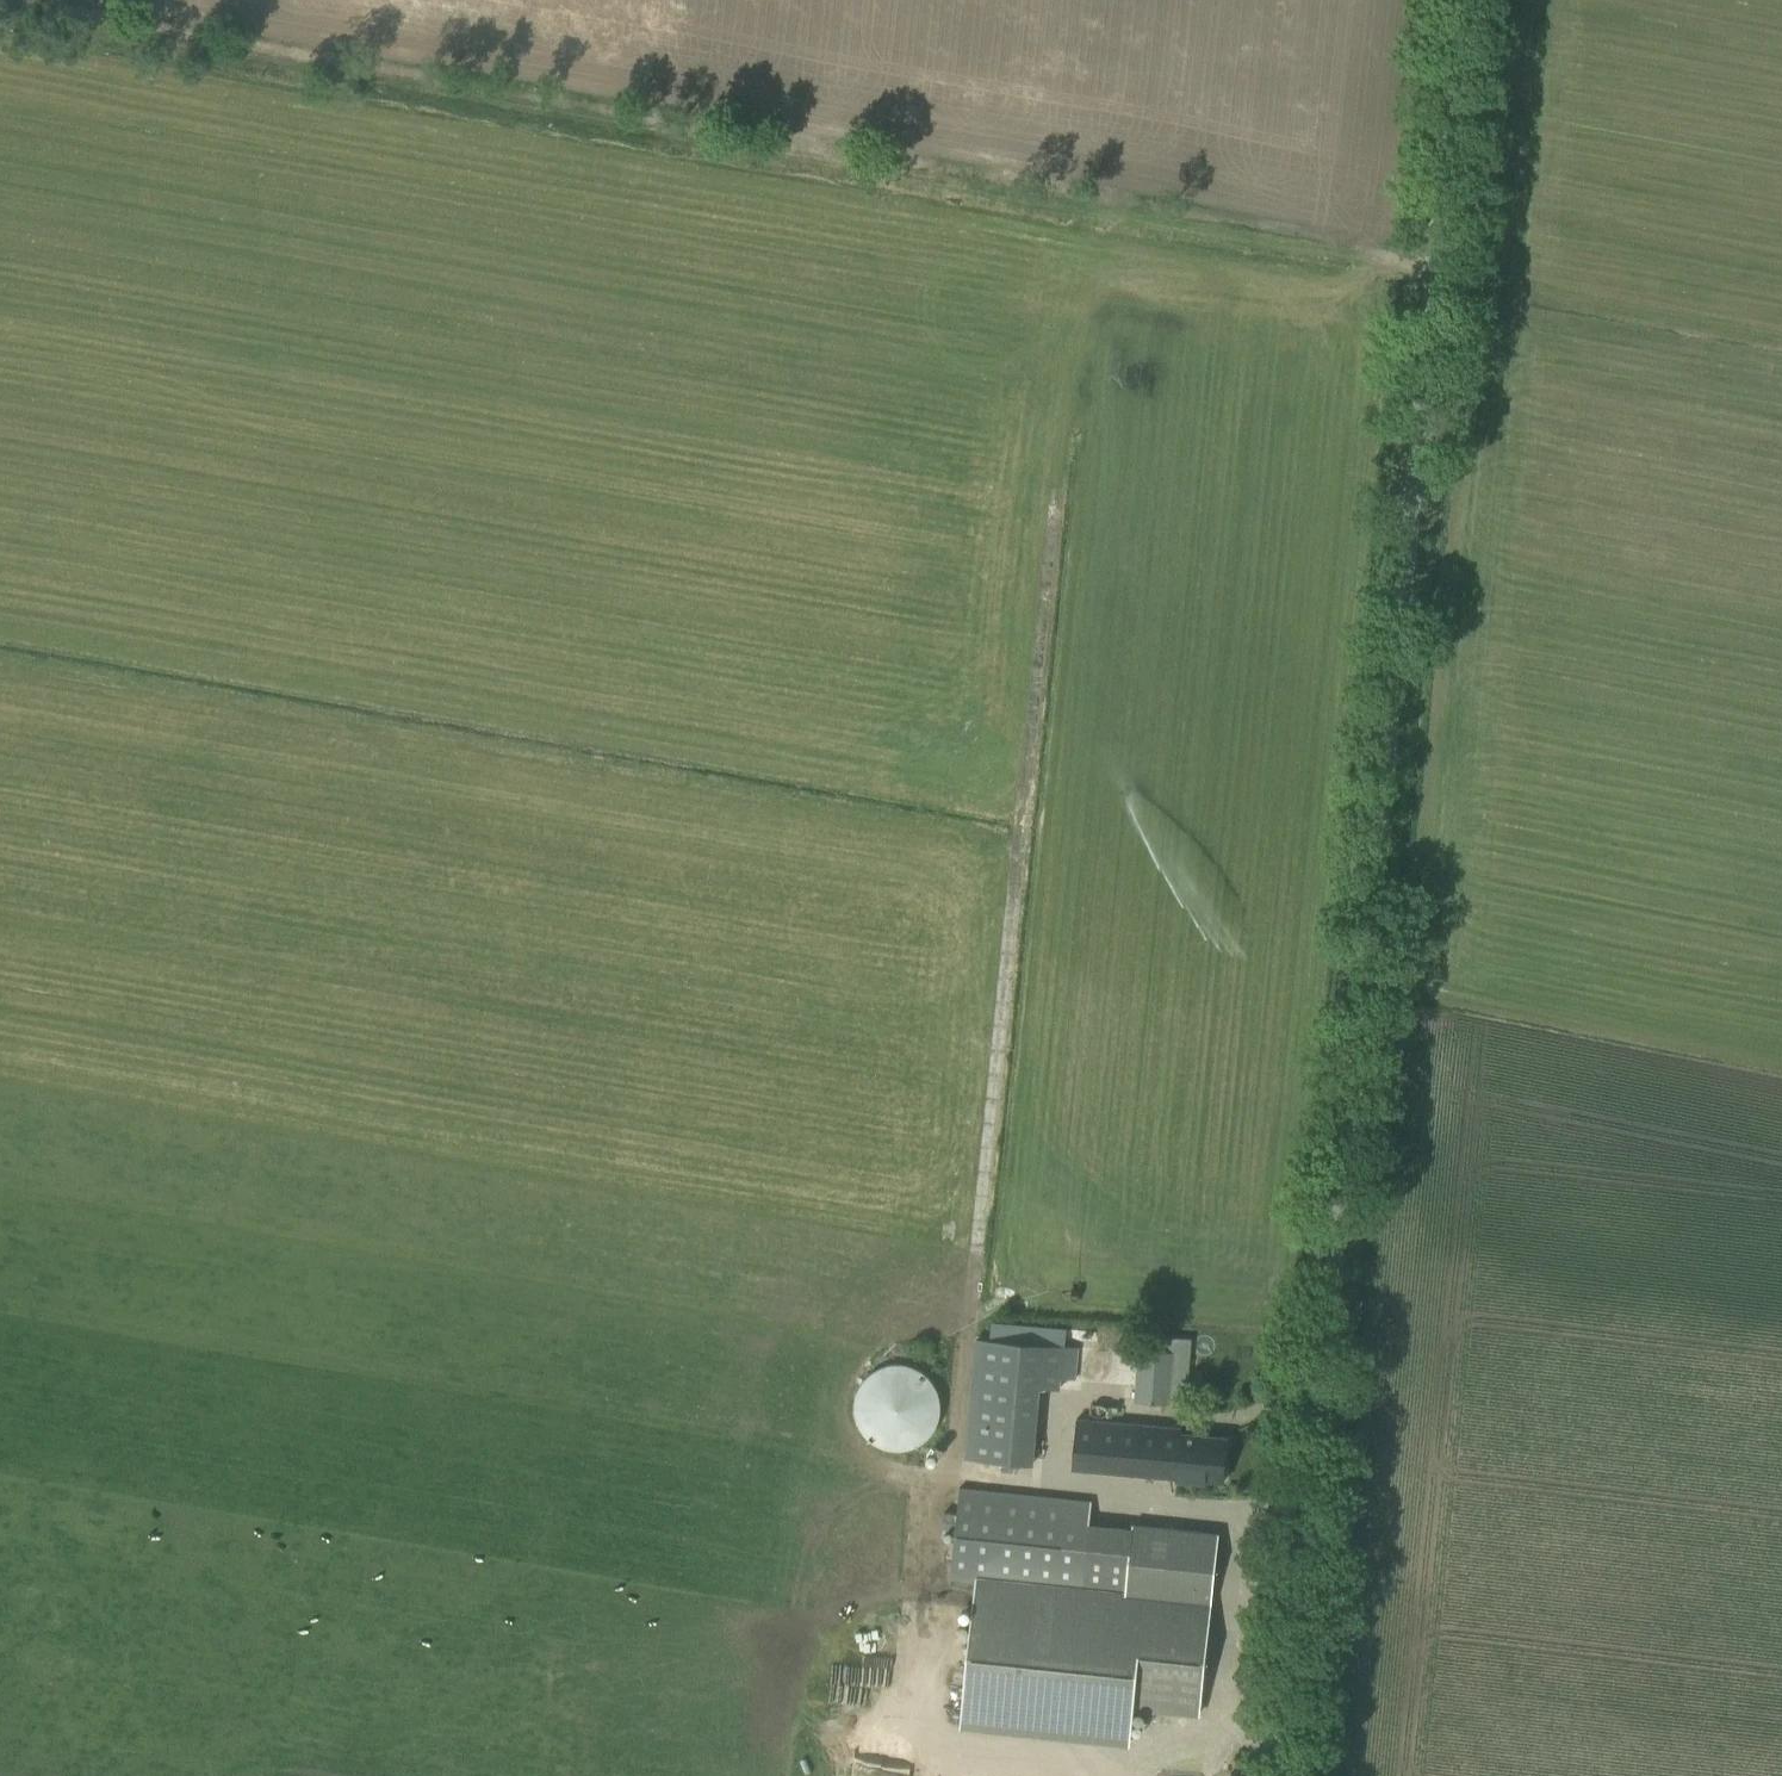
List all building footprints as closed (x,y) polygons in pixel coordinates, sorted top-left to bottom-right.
[(1169,1402),(1174,1339),(1152,1337),(1151,1351),(1138,1350),(1135,1400),(1169,1402)] [(1078,1348),(975,1340),(966,1460),(1034,1465),(1040,1388),(1061,1390),(1062,1379),(1075,1380),(1078,1348)] [(867,1369),(868,1446),(935,1445),(934,1368),(867,1369)] [(1076,1418),(1072,1468),(1176,1477),(1223,1481),(1227,1437),(1181,1432),(1181,1428),(1157,1426),(1091,1420),(1076,1418)] [(944,1512),(942,1527),(955,1529),(950,1577),(976,1579),(961,1724),(1130,1742),(1133,1705),(1200,1712),(1218,1535),(1136,1526),(1129,1590),(1082,1585),(1088,1521),(1091,1502),(959,1488),(957,1514),(944,1512)]
